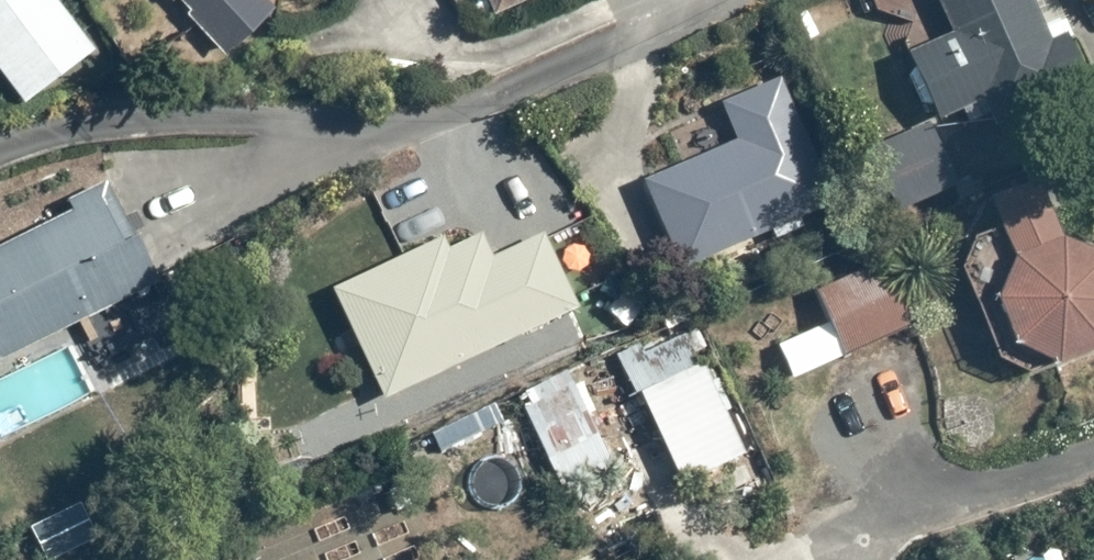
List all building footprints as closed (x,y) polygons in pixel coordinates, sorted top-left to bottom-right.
[(55,0),(0,0),(0,41),(55,0)] [(220,56),(271,8),(263,0),(168,0),(220,56)] [(489,14),(520,0),(483,0),(489,14)] [(936,122),(980,105),(991,132),(1089,93),(1051,0),(933,0),(947,34),(907,51),(936,122)] [(716,103),(735,141),(644,186),(686,270),(766,231),(777,255),(870,210),(798,64),(716,103)] [(166,286),(114,182),(0,239),(0,369),(166,286)] [(973,240),(959,272),(992,360),(1029,382),(1093,353),(1093,244),(1063,240),(1054,214),(973,240)] [(437,252),(431,240),(330,287),(382,404),(582,315),(544,231),(490,255),(480,232),(437,252)] [(795,382),(847,355),(880,420),(938,390),(904,326),(912,322),(882,263),(812,297),(825,324),(778,348),(795,382)] [(701,354),(631,387),(679,490),(749,457),(701,354)]
